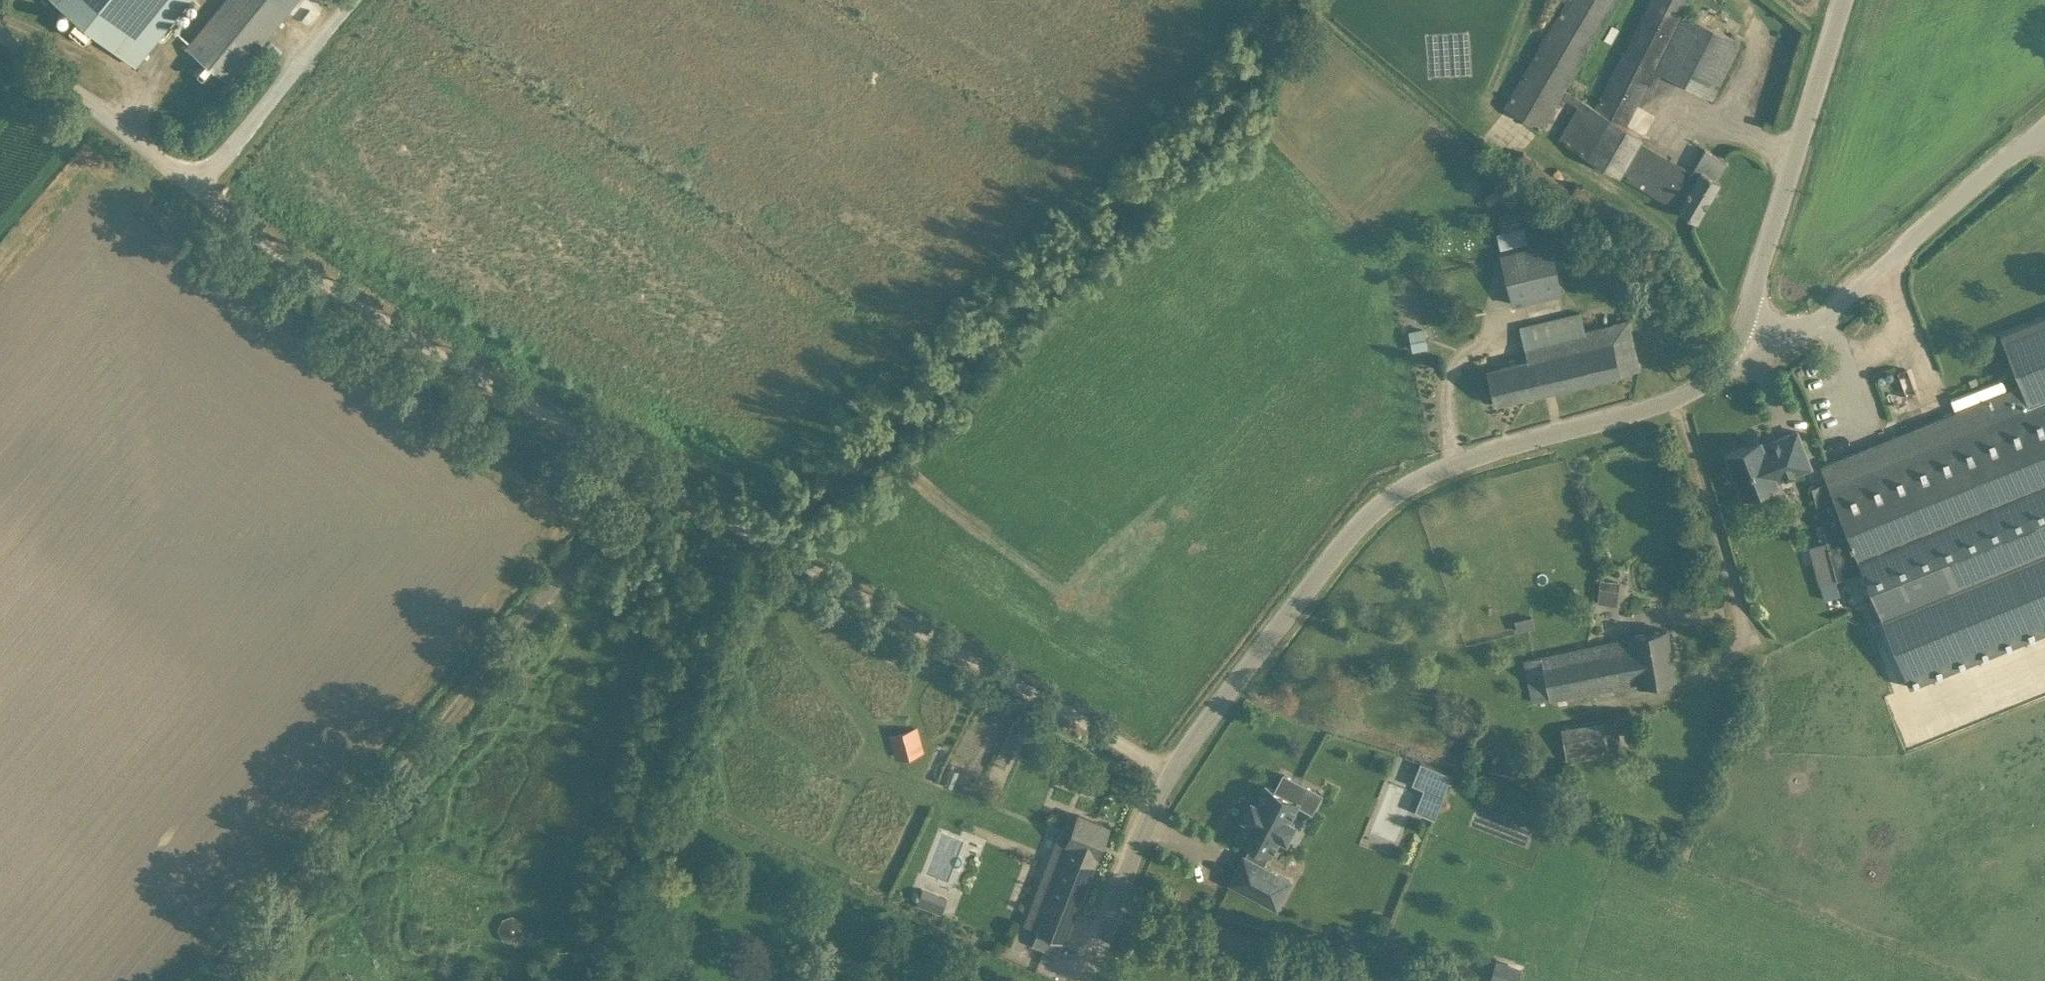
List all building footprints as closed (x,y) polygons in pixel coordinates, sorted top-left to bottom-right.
[(75,13),(65,25),(73,32),(83,20),(97,31),(137,64),(189,0),(58,0),(75,13)] [(187,46),(231,82),(297,0),(225,0),(187,46)] [(1678,208),(1698,220),(1711,196),(1714,198),(1718,191),(1716,189),(1721,180),(1720,179),(1730,162),(1707,149),(1693,172),(1637,140),(1639,135),(1624,128),(1654,68),(1712,98),(1740,41),(1683,12),(1689,0),(1649,0),(1593,107),(1565,88),(1617,0),(1566,0),(1503,105),(1542,127),(1561,95),(1577,106),(1558,139),(1678,208)] [(1502,246),(1529,239),(1525,223),(1498,230),(1502,246)] [(1561,293),(1549,242),(1499,254),(1511,305),(1561,293)] [(1486,368),(1495,403),(1621,373),(1621,372),(1640,368),(1628,319),(1585,329),(1581,311),(1520,326),(1528,358),(1486,368)] [(1837,578),(1839,578),(1861,569),(1908,685),(2044,630),(2044,317),(2003,334),(2023,383),(1823,465),(1826,474),(1810,480),(1817,500),(1827,540),(1832,559),(1837,578)] [(1408,329),(1412,349),(1428,346),(1424,326),(1408,329)] [(1777,482),(1776,479),(1773,473),(1790,466),(1793,473),(1811,466),(1797,430),(1762,444),(1762,443),(1760,444),(1761,444),(1749,449),(1748,445),(1749,445),(1748,444),(1726,453),(1743,495),(1777,482)] [(1841,594),(1837,578),(1832,559),(1814,564),(1819,583),(1821,583),(1825,599),(1841,594)] [(1618,596),(1598,594),(1598,602),(1617,604),(1618,596)] [(1518,631),(1529,628),(1535,627),(1533,615),(1515,619),(1517,629),(1518,631)] [(1549,699),(1675,679),(1666,628),(1631,634),(1632,641),(1525,659),(1533,701),(1549,698),(1549,699)] [(1567,754),(1622,745),(1617,716),(1562,725),(1567,754)] [(1009,729),(1017,733),(1021,723),(1014,719),(1009,729)] [(1409,752),(1401,773),(1431,784),(1439,764),(1409,752)] [(1251,799),(1248,805),(1245,810),(1242,816),(1248,819),(1238,836),(1253,844),(1246,856),(1244,855),(1230,882),(1277,906),(1291,880),(1260,863),(1266,851),(1270,853),(1280,835),(1286,838),(1294,822),(1288,819),(1298,801),(1295,800),(1303,785),(1304,784),(1284,773),(1275,789),(1266,784),(1257,802),(1251,799)] [(1036,931),(1064,941),(1109,825),(1078,813),(1067,841),(1057,837),(1024,923),(1037,928),(1036,931)] [(948,897),(923,888),(917,904),(942,913),(948,897)] [(513,944),(515,944),(517,944),(519,943),(521,942),(522,941),(524,940),(525,939),(526,937),(526,935),(526,933),(526,932),(526,930),(526,928),(525,926),(524,925),(522,924),(521,923),(519,922),(517,922),(515,921),(513,922),(512,922),(510,923),(508,924),(507,925),(506,926),(505,928),(504,930),(504,932),(504,933),(504,935),(505,937),(506,939),(507,940),(508,941),(510,942),(512,943),(513,944)] [(1128,955),(1133,944),(1124,940),(1120,952),(1121,956),(1125,958),(1128,955)] [(1522,966),(1497,958),(1489,980),(1517,980),(1522,966)]
